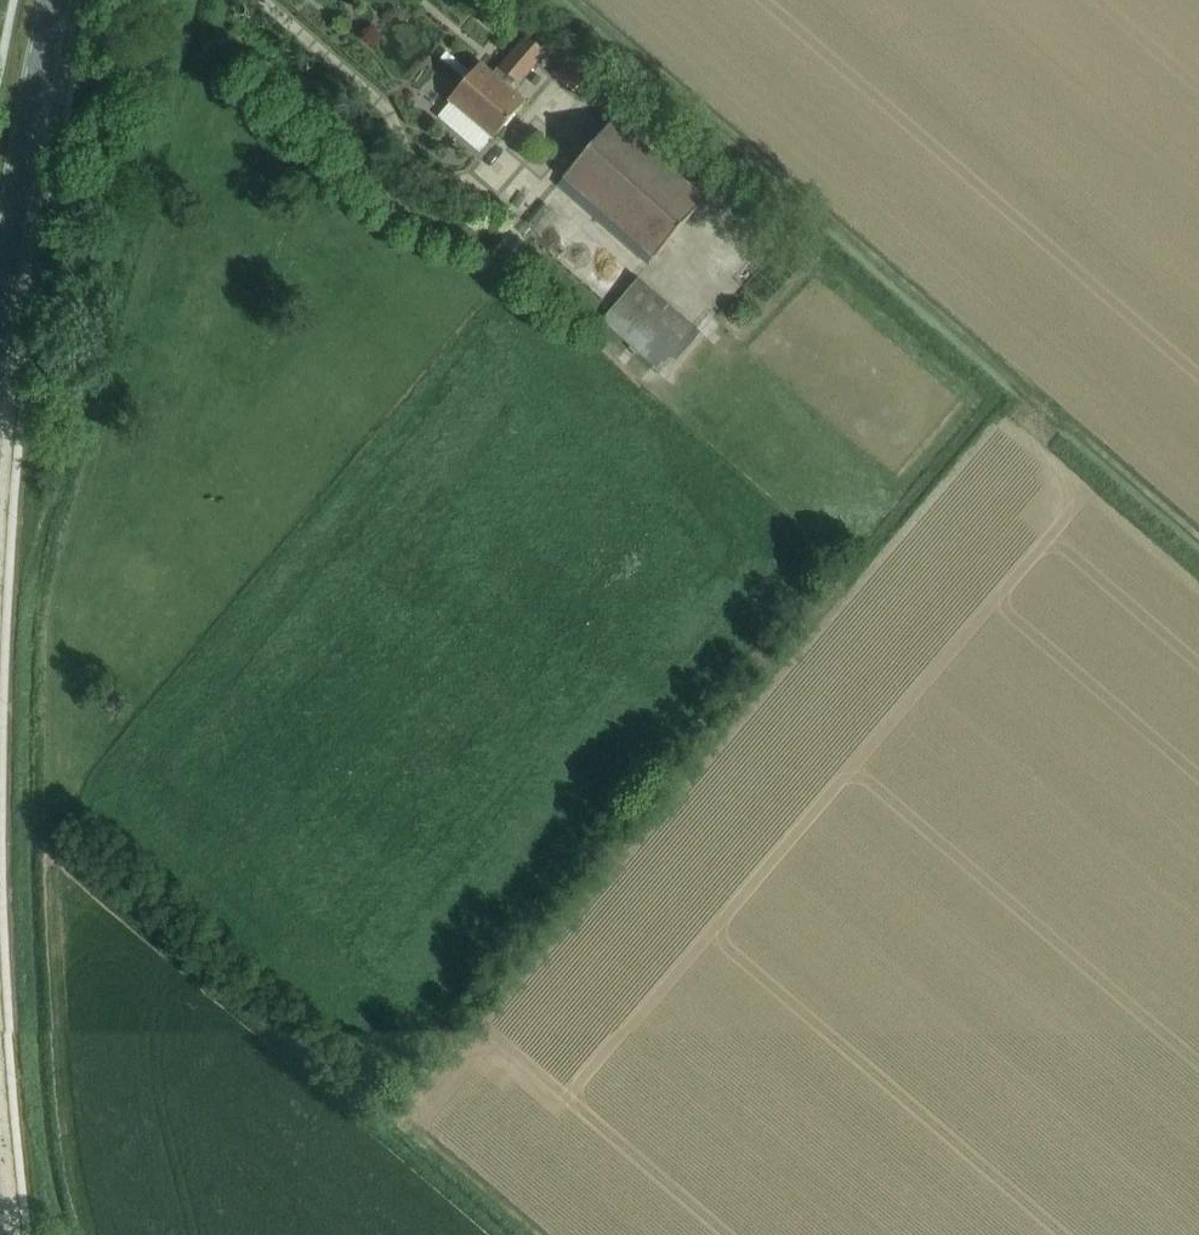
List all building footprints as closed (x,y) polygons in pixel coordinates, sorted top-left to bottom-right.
[(518,84),(546,51),(526,34),(499,66),(498,65),(492,72),(480,62),(448,99),(450,101),(438,116),(478,150),(491,136),(493,138),(525,100),(508,86),(513,80),(518,84)] [(582,99),(604,73),(576,48),(554,74),(582,99)] [(654,257),(705,198),(614,118),(563,176),(654,257)] [(615,319),(676,370),(713,325),(652,274),(615,319)]
